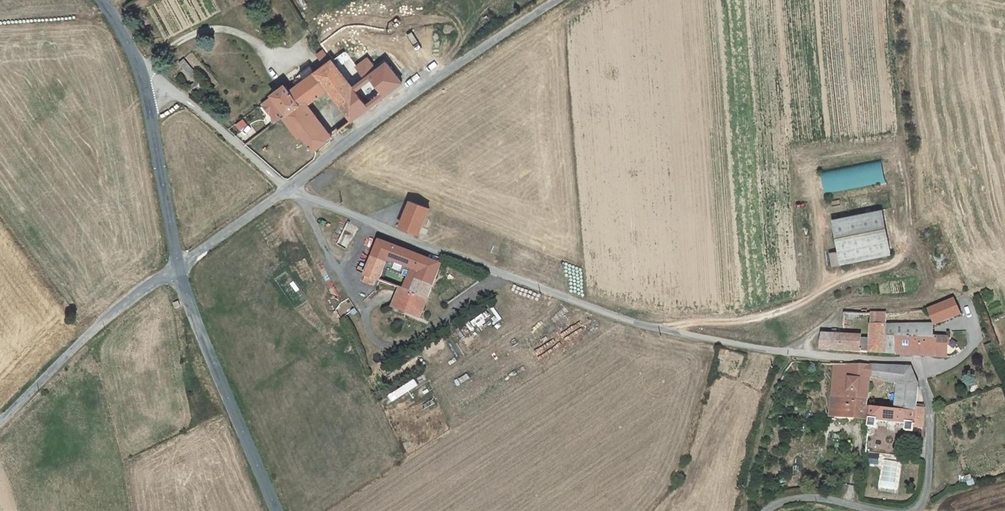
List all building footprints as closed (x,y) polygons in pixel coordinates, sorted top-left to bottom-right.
[(335,59),(346,75),(354,86),(337,100),(352,120),(401,83),(386,62),(367,78),(345,51),(335,59)] [(192,90),(203,79),(181,57),(176,62),(193,80),(188,86),(192,90)] [(346,75),(335,59),(298,87),(291,92),(300,105),(303,108),(307,104),(310,102),(314,107),(322,101),(319,96),(328,89),(346,75)] [(328,89),(337,100),(354,86),(346,75),(328,89)] [(286,86),(273,95),(287,114),(300,105),(291,92),(286,86)] [(303,108),(326,140),(331,136),(307,104),(303,108)] [(287,114),(313,150),(326,140),(303,108),(300,105),(287,114)] [(884,182),(879,161),(823,173),(827,194),(884,182)] [(434,211),(417,203),(406,230),(424,237),(430,220),(434,211)] [(887,211),(834,222),(837,234),(890,223),(887,211)] [(890,223),(837,234),(844,269),(897,258),(890,223)] [(419,271),(424,258),(399,249),(386,244),(381,256),(395,263),(419,271)] [(374,272),(388,278),(395,263),(381,256),(374,272)] [(399,309),(426,320),(447,267),(424,258),(419,271),(415,281),(416,282),(412,292),(407,290),(399,309)] [(386,283),(388,278),(374,272),(371,279),(382,282),(386,283)] [(380,288),(382,282),(371,279),(369,284),(380,288)] [(939,313),(943,325),(943,329),(967,319),(961,304),(939,313)] [(904,328),(881,330),(881,344),(850,343),(850,340),(831,340),(831,354),(894,356),(895,352),(903,352),(903,341),(904,328)] [(943,329),(904,328),(903,341),(943,342),(943,329)] [(903,341),(903,352),(903,356),(956,358),(957,342),(943,342),(903,341)] [(878,424),(881,411),(883,388),(894,389),(895,385),(902,385),(901,392),(906,392),(905,412),(921,413),(921,410),(924,386),(914,370),(843,368),(838,421),(876,424),(878,424)] [(921,413),(920,429),(928,430),(930,411),(921,410),(921,413)] [(876,424),(875,432),(886,433),(887,426),(911,427),(910,434),(919,434),(920,429),(921,413),(905,412),(881,411),(878,424),(876,424)]
